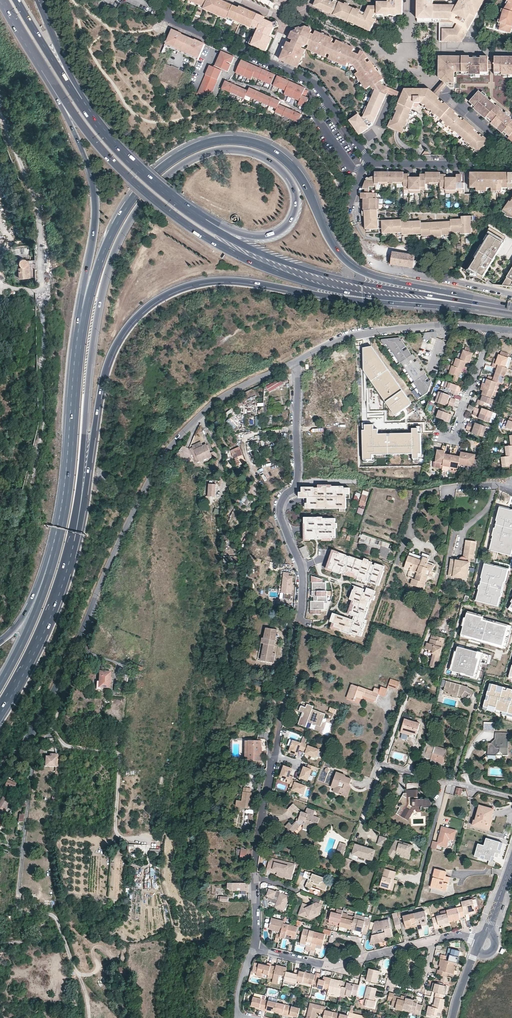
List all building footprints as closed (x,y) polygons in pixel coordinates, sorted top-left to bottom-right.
[(279,26),(277,21),(272,23),(265,19),(265,17),(245,8),(240,6),(239,8),(226,2),(222,0),(193,0),(192,2),(199,5),(210,10),(210,12),(227,19),(228,18),(234,20),(246,25),(247,24),(252,26),(258,29),(254,37),(251,44),(266,51),(272,37),(270,37),(271,34),(273,28),(279,26)] [(389,4),(380,4),(379,4),(378,8),(373,8),(369,8),(367,14),(366,15),(358,12),(359,11),(355,9),(354,10),(346,7),(346,6),(343,4),(342,5),(332,1),(331,1),(331,3),(326,1),(326,0),(316,0),(314,7),(316,6),(317,6),(319,7),(321,7),(323,7),(325,8),(327,9),(335,16),(371,31),(378,14),(378,12),(400,11),(400,0),(389,0),(389,4)] [(403,15),(403,0),(400,0),(400,11),(378,12),(378,14),(403,15)] [(418,21),(440,21),(440,41),(462,41),(468,30),(467,29),(461,39),(443,38),(443,19),(421,19),(421,0),(418,0),(418,21)] [(471,24),(485,0),(462,0),(459,6),(458,6),(451,5),(448,5),(435,5),(436,0),(421,0),(421,19),(443,19),(443,38),(461,39),(467,29),(468,30),(471,24)] [(509,2),(504,10),(506,11),(505,13),(503,13),(502,17),(501,21),(503,22),(502,24),(501,28),(502,29),(502,31),(511,34),(511,32),(511,29),(511,26),(511,0),(510,0),(509,2)] [(316,6),(314,7),(335,15),(335,16),(327,9),(325,8),(323,7),(321,7),(319,7),(317,6),(316,6)] [(377,69),(371,61),(368,63),(366,60),(367,59),(369,58),(368,57),(365,53),(361,51),(359,55),(357,54),(355,53),(353,52),(355,48),(352,47),(346,45),(345,49),(342,48),(344,44),(337,41),(332,39),(326,36),(324,40),(322,39),(324,35),(316,31),(314,31),(312,30),(306,27),(302,28),(301,27),(299,28),(297,28),(297,30),(293,31),(290,38),(288,41),(280,59),(298,67),(305,49),(301,47),(302,46),(303,45),(307,43),(308,44),(310,45),(308,49),(326,57),(328,53),(331,54),(329,58),(347,66),(349,62),(350,63),(352,64),(354,65),(358,70),(355,72),(365,87),(370,84),(373,87),(374,88),(377,89),(373,96),(373,97),(371,101),(370,103),(369,106),(367,110),(366,113),(364,117),(367,118),(367,119),(369,120),(370,119),(374,121),(375,122),(381,108),(376,106),(377,104),(378,104),(379,101),(378,101),(379,99),(383,101),(386,96),(387,94),(387,93),(389,89),(389,88),(386,87),(383,85),(380,82),(382,81),(383,80),(384,79),(377,69)] [(178,32),(171,29),(164,45),(165,46),(165,45),(178,51),(181,52),(181,53),(182,53),(184,54),(185,54),(197,60),(198,60),(205,44),(198,41),(198,42),(197,41),(195,40),(194,40),(192,39),(191,38),(189,37),(185,36),(184,36),(182,35),(182,34),(180,33),(179,34),(178,33),(178,32)] [(227,53),(220,50),(214,65),(219,67),(227,71),(230,64),(225,62),(224,61),(224,60),(226,61),(231,63),(234,56),(227,53)] [(450,59),(450,56),(440,56),(440,65),(440,77),(444,81),(448,84),(451,87),(454,87),(443,76),(443,67),(449,67),(449,64),(444,64),(444,63),(443,63),(443,60),(444,60),(444,59),(450,59)] [(470,58),(470,56),(450,56),(450,59),(444,59),(444,60),(443,60),(443,63),(444,63),(444,64),(449,64),(449,67),(443,67),(443,76),(454,87),(458,87),(458,82),(458,76),(458,70),(461,70),(466,70),(470,70),(470,72),(472,72),(480,73),(481,73),(481,70),(489,71),(489,66),(489,59),(489,58),(481,58),(481,64),(477,63),(478,58),(470,58)] [(507,59),(506,64),(503,64),(503,58),(495,58),(495,59),(495,66),(495,71),(502,71),(502,73),(504,73),(511,73),(511,59),(507,59)] [(245,61),(241,59),(235,72),(251,79),(252,76),(271,84),(275,74),(245,61)] [(184,72),(164,63),(157,79),(177,87),(184,72)] [(218,69),(212,66),(208,64),(196,92),(209,98),(221,70),(218,69)] [(305,87),(277,75),(273,85),(285,90),(284,93),(300,100),(298,104),(305,107),(309,97),(306,96),(309,90),(305,89),(305,87)] [(298,122),(302,113),(298,112),(290,108),(283,105),(279,103),(280,100),(276,98),(268,95),(261,91),(253,88),(250,87),(249,89),(244,87),(237,84),(229,80),(225,79),(222,87),(245,97),(246,95),(276,109),(275,111),(298,122)] [(436,97),(438,95),(436,94),(434,92),(430,89),(406,89),(403,94),(401,99),(399,103),(401,104),(413,109),(414,106),(413,106),(414,102),(412,102),(411,104),(402,101),(407,91),(430,91),(436,97)] [(474,107),(486,117),(487,116),(493,120),(491,122),(503,132),(505,131),(510,136),(511,134),(511,119),(508,116),(508,115),(503,120),(501,118),(505,113),(502,110),(503,109),(497,104),(496,105),(494,103),(493,102),(489,108),(486,105),(491,100),(490,100),(485,95),(482,92),(479,90),(470,101),(476,105),(474,107)] [(476,150),(479,153),(489,140),(484,136),(483,137),(480,135),(477,132),(475,134),(473,132),(475,128),(465,119),(464,121),(461,118),(458,116),(456,117),(453,115),(456,112),(446,103),(445,104),(442,102),(439,99),(438,101),(435,98),(436,97),(430,91),(407,91),(402,101),(411,104),(412,102),(414,102),(413,106),(414,106),(416,107),(422,104),(424,105),(425,104),(427,106),(426,107),(430,110),(431,109),(433,111),(432,112),(436,116),(437,115),(439,116),(444,121),(446,123),(445,124),(449,127),(450,126),(452,128),(451,129),(455,132),(455,131),(458,133),(463,138),(465,140),(465,141),(468,143),(469,142),(471,145),(470,146),(474,149),(475,147),(477,150),(476,150)] [(393,121),(392,120),(389,127),(404,134),(405,130),(404,129),(405,126),(407,127),(408,123),(407,122),(408,119),(410,120),(412,116),(410,115),(411,112),(413,109),(401,104),(398,111),(400,112),(398,115),(396,114),(395,118),(393,121)] [(359,113),(350,120),(360,134),(369,127),(368,126),(364,121),(362,117),(359,113)] [(368,126),(374,121),(370,119),(369,120),(367,119),(367,118),(364,117),(363,116),(362,117),(364,121),(368,126)] [(370,130),(364,134),(368,141),(375,137),(370,130)] [(511,190),(511,174),(509,174),(509,173),(499,173),(498,173),(498,174),(496,174),(496,178),(494,178),(494,175),(494,174),(493,174),(492,173),(479,173),(477,174),(477,179),(475,179),(475,173),(467,173),(467,175),(467,179),(467,188),(470,188),(470,190),(476,190),(476,188),(477,188),(477,191),(483,191),(483,188),(489,188),(488,191),(494,191),(494,188),(496,188),(496,190),(502,190),(502,188),(509,188),(511,190)] [(365,199),(365,210),(377,210),(379,210),(381,210),(381,199),(378,199),(378,193),(367,193),(367,187),(372,187),(372,184),(380,184),(387,184),(394,184),(401,184),(401,190),(407,190),(407,194),(418,194),(418,189),(423,190),(423,184),(438,184),(438,189),(443,189),(443,193),(454,193),(454,191),(459,191),(459,189),(461,189),(461,183),(459,183),(459,180),(457,180),(457,181),(454,181),(454,182),(443,182),(443,180),(438,180),(438,175),(432,175),(432,180),(429,180),(429,175),(423,175),(423,180),(418,180),(418,183),(407,183),(407,180),(401,180),(401,175),(396,175),(396,180),(393,180),(393,175),(387,175),(381,175),(381,180),(378,180),(378,176),(372,176),(372,178),(372,181),(368,181),(368,180),(367,179),(366,179),(365,179),(365,180),(365,181),(366,182),(364,182),(361,190),(363,190),(363,194),(365,194),(365,199)] [(508,205),(503,213),(507,215),(506,217),(509,218),(511,218),(511,207),(508,205)] [(371,230),(380,230),(379,221),(372,222),(372,219),(379,219),(379,210),(377,210),(365,210),(366,230),(371,230)] [(409,236),(418,235),(423,235),(423,237),(432,237),(432,239),(437,239),(444,238),(443,236),(447,236),(452,236),(453,236),(453,234),(457,234),(462,233),(462,235),(466,235),(471,235),(473,235),(473,222),(472,217),(463,218),(463,220),(463,225),(466,225),(466,227),(460,227),(460,220),(452,220),(452,223),(440,223),(440,230),(434,231),(434,223),(422,224),(422,222),(414,222),(415,229),(411,230),(411,222),(403,223),(403,221),(395,221),(395,228),(392,228),(391,221),(383,222),(384,235),(388,235),(399,234),(404,234),(404,236),(405,236),(409,236)] [(490,267),(505,241),(504,241),(506,238),(490,228),(477,248),(472,257),(464,269),(482,280),(490,267)] [(402,266),(413,268),(414,261),(415,256),(409,255),(398,253),(393,252),(392,258),(391,265),(402,266)] [(18,268),(29,268),(29,267),(24,266),(26,266),(27,265),(27,264),(28,264),(28,263),(28,262),(28,261),(28,260),(27,260),(27,259),(26,259),(26,258),(25,258),(24,258),(23,258),(22,258),(21,258),(21,259),(20,259),(20,260),(19,261),(19,262),(19,263),(20,264),(20,265),(20,267),(18,267),(18,268)] [(30,277),(29,268),(18,268),(18,277),(30,277)] [(502,286),(511,287),(511,270),(502,286)] [(436,332),(425,333),(423,339),(430,341),(431,337),(437,339),(437,336),(436,332)] [(401,339),(381,341),(385,346),(387,345),(400,364),(401,364),(414,382),(413,383),(423,396),(428,393),(432,383),(401,339)] [(361,370),(397,415),(410,405),(362,344),(361,370)] [(421,398),(423,396),(413,383),(414,382),(401,364),(400,364),(387,345),(385,346),(421,398)] [(467,362),(470,363),(472,356),(473,353),(472,353),(474,349),(466,347),(465,350),(464,350),(461,360),(467,362)] [(497,360),(496,364),(505,367),(508,358),(508,357),(509,354),(501,351),(500,355),(499,354),(498,356),(497,360)] [(465,370),(466,371),(467,367),(465,366),(466,364),(467,362),(461,360),(457,358),(456,361),(453,360),(452,365),(465,370)] [(496,364),(493,363),(492,365),(492,367),(497,369),(495,373),(505,377),(508,368),(505,367),(496,364)] [(452,365),(450,365),(448,370),(451,370),(450,374),(454,375),(459,377),(461,372),(463,373),(464,372),(465,370),(452,365)] [(505,377),(495,373),(494,378),(488,376),(488,377),(487,379),(497,383),(502,385),(505,377)] [(280,379),(267,388),(270,393),(290,379),(287,375),(280,379)] [(497,383),(487,379),(487,381),(486,383),(483,382),(482,386),(497,391),(498,387),(497,387),(496,386),(497,383)] [(451,393),(457,396),(458,394),(459,391),(456,390),(457,386),(444,381),(443,386),(452,389),(451,393)] [(497,391),(482,386),(481,389),(483,390),(482,392),(482,395),(483,395),(492,398),(493,393),(496,394),(497,391)] [(437,397),(455,403),(455,401),(456,399),(449,397),(450,395),(439,391),(437,397)] [(478,401),(477,404),(483,406),(484,402),(491,404),(493,399),(492,398),(483,395),(481,400),(479,399),(478,401)] [(454,405),(455,403),(437,397),(435,401),(447,405),(447,404),(453,406),(454,405)] [(426,409),(432,411),(434,404),(428,403),(426,409)] [(449,413),(450,410),(441,407),(440,410),(439,410),(436,417),(439,418),(447,421),(449,422),(451,414),(450,414),(449,413)] [(476,408),(475,412),(492,417),(493,412),(494,412),(483,408),(482,410),(476,408)] [(492,417),(475,412),(474,415),(480,417),(479,419),(490,422),(492,417)] [(233,429),(236,426),(229,418),(226,421),(233,429)] [(369,428),(366,428),(367,458),(374,458),(374,452),(421,451),(420,423),(411,423),(411,430),(384,431),(384,425),(378,420),(369,420),(369,428)] [(468,424),(467,426),(484,432),(486,426),(476,423),(475,424),(468,422),(468,424)] [(484,432),(467,426),(467,427),(466,429),(473,431),(472,433),(483,437),(484,432)] [(206,444),(202,446),(200,442),(193,446),(194,447),(200,461),(212,456),(212,455),(214,459),(218,457),(215,450),(210,452),(206,444)] [(240,446),(235,448),(237,454),(234,455),(236,460),(235,461),(237,465),(246,462),(240,446)] [(196,463),(200,461),(194,447),(190,449),(196,463)] [(445,454),(446,452),(443,451),(443,449),(440,449),(438,448),(436,460),(444,462),(445,454)] [(467,466),(469,454),(466,453),(464,453),(463,455),(461,454),(460,457),(459,464),(467,466)] [(444,462),(443,466),(451,467),(453,458),(449,457),(449,455),(447,454),(445,454),(444,462)] [(469,454),(467,466),(480,468),(481,460),(475,459),(476,457),(473,456),(474,455),(471,454),(469,454)] [(507,456),(501,456),(502,467),(511,466),(511,455),(507,456)] [(453,458),(451,467),(458,469),(459,464),(460,457),(458,456),(456,456),(456,458),(453,458)] [(214,497),(216,485),(209,485),(208,496),(214,497)] [(314,488),(302,488),(302,492),(302,497),(308,497),(308,504),(310,504),(310,509),(319,509),(319,506),(323,506),(323,507),(327,507),(327,506),(332,506),(332,507),(336,507),(336,509),(340,509),(345,509),(346,509),(346,499),(346,494),(350,494),(350,488),(344,488),(344,487),(332,487),(332,489),(328,489),(328,487),(323,487),(323,489),(319,489),(314,489),(314,488)] [(363,505),(365,506),(366,504),(365,504),(369,492),(364,491),(359,505),(363,506),(363,505)] [(302,492),(300,492),(300,498),(302,498),(304,498),(304,509),(310,509),(310,504),(308,504),(308,497),(302,497),(302,492)] [(356,492),(353,503),(355,503),(356,502),(358,503),(361,493),(356,492)] [(500,506),(488,550),(511,556),(511,555),(511,509),(500,506)] [(318,518),(305,518),(305,523),(308,523),(308,528),(306,528),(306,539),(311,539),(323,539),(323,537),(332,538),(336,538),(336,528),(334,528),(334,523),(336,523),(336,519),(323,519),(323,521),(318,521),(318,518)] [(373,548),(379,550),(381,546),(374,543),(376,539),(363,534),(361,539),(360,538),(359,543),(366,546),(373,548)] [(476,541),(466,540),(463,556),(462,556),(461,557),(460,557),(459,558),(459,559),(459,560),(451,559),(449,576),(467,579),(470,558),(474,559),(476,541)] [(306,546),(300,549),(305,559),(310,557),(306,546)] [(373,548),(366,546),(363,553),(370,556),(373,548)] [(381,546),(379,550),(378,555),(387,559),(390,549),(388,549),(381,546)] [(333,572),(334,569),(330,568),(335,554),(339,555),(340,553),(333,550),(329,560),(326,570),(333,572)] [(410,552),(409,555),(422,560),(423,557),(429,559),(430,555),(423,553),(421,556),(410,552)] [(364,561),(340,553),(339,555),(335,554),(330,568),(334,569),(333,572),(341,574),(341,572),(345,573),(345,572),(348,573),(349,570),(357,573),(356,575),(359,576),(358,577),(363,579),(362,581),(366,583),(367,580),(377,584),(382,570),(384,571),(385,567),(376,564),(375,565),(372,564),(373,562),(369,561),(368,563),(364,561)] [(422,560),(409,555),(405,567),(418,572),(415,579),(413,578),(410,584),(423,589),(428,576),(427,575),(429,570),(432,571),(434,566),(428,563),(428,561),(429,559),(423,557),(422,560)] [(485,563),(475,600),(499,607),(509,569),(485,563)] [(280,592),(280,598),(291,599),(293,582),(292,582),(293,576),(290,576),(288,575),(288,573),(286,572),(286,571),(287,571),(287,568),(285,568),(283,588),(282,592),(280,592)] [(326,583),(323,583),(313,583),(313,591),(317,591),(326,591),(326,583)] [(353,615),(352,619),(336,614),(333,622),(339,624),(338,627),(342,629),(341,631),(351,635),(352,633),(355,634),(359,635),(361,631),(362,632),(364,628),(362,628),(364,624),(365,624),(366,620),(365,620),(369,609),(367,609),(370,599),(372,600),(373,595),(375,595),(376,591),(367,588),(365,594),(363,593),(365,589),(356,586),(354,590),(356,591),(353,600),(355,601),(354,604),(356,605),(353,612),(351,611),(350,614),(353,615)] [(317,591),(317,597),(315,596),(315,601),(325,601),(327,601),(328,591),(326,591),(317,591)] [(315,601),(311,601),(311,609),(321,609),(325,609),(325,601),(315,601)] [(467,611),(466,614),(482,618),(481,620),(507,627),(502,645),(461,635),(460,637),(506,649),(511,625),(486,619),(486,616),(467,611)] [(482,618),(466,614),(465,618),(463,625),(461,635),(502,645),(507,627),(481,620),(482,618)] [(338,627),(339,624),(333,622),(331,628),(341,631),(342,629),(338,627)] [(272,656),(273,652),(277,630),(265,628),(262,643),(265,644),(263,655),(261,660),(273,663),(275,657),(272,656)] [(433,651),(432,653),(433,653),(430,666),(437,668),(445,638),(432,635),(429,643),(427,643),(425,649),(429,650),(433,651)] [(456,651),(451,671),(477,678),(481,662),(483,653),(458,647),(456,651)] [(483,653),(481,662),(487,664),(489,655),(483,653)] [(130,666),(130,667),(142,671),(143,668),(132,663),(130,666)] [(110,688),(111,672),(100,671),(99,687),(110,688)] [(116,691),(124,691),(125,674),(123,673),(121,686),(116,686),(116,691)] [(400,682),(391,679),(388,686),(397,689),(400,682)] [(458,694),(462,697),(467,700),(470,697),(471,694),(473,695),(475,691),(467,687),(467,686),(447,681),(444,691),(449,692),(448,693),(453,695),(452,696),(457,697),(458,694)] [(490,683),(483,709),(495,712),(496,710),(511,714),(511,689),(490,683)] [(356,693),(364,695),(376,700),(378,697),(379,694),(385,696),(388,689),(381,686),(380,689),(375,688),(373,692),(352,684),(347,698),(353,700),(355,696),(356,693)] [(314,706),(307,703),(306,707),(301,705),(299,710),(304,712),(302,716),(301,716),(298,724),(306,726),(307,722),(320,726),(324,716),(325,713),(313,709),(314,706)] [(402,730),(413,733),(415,734),(417,734),(420,723),(405,719),(402,730)] [(437,727),(431,726),(428,735),(433,736),(434,733),(435,733),(437,727)] [(508,734),(496,734),(495,740),(494,741),(492,743),(488,743),(488,759),(496,759),(496,756),(500,752),(503,756),(507,756),(508,734)] [(249,741),(249,757),(249,760),(254,760),(254,761),(261,761),(262,744),(262,740),(249,740),(249,741)] [(300,743),(293,740),(292,746),(290,749),(290,752),(297,754),(299,749),(303,750),(305,743),(302,742),(301,743),(300,743)] [(425,740),(421,756),(425,757),(428,746),(434,748),(435,746),(431,744),(431,741),(425,740)] [(309,744),(305,743),(303,750),(306,752),(306,753),(309,755),(311,755),(316,757),(319,749),(308,746),(309,744)] [(428,746),(425,757),(431,759),(431,760),(443,763),(443,762),(445,756),(446,753),(447,750),(435,746),(434,748),(428,746)] [(51,754),(51,757),(46,756),(45,766),(56,766),(55,773),(55,777),(58,777),(59,762),(59,754),(51,754)] [(316,767),(309,764),(307,768),(304,767),(303,770),(300,778),(308,780),(310,775),(312,770),(315,771),(316,767)] [(292,769),(284,766),(282,772),(281,777),(282,777),(288,779),(289,779),(287,783),(291,784),(293,779),(294,777),(290,776),(292,769)] [(346,784),(350,785),(350,784),(352,779),(346,777),(345,775),(343,776),(342,776),(343,775),(336,773),(331,787),(335,789),(333,792),(339,794),(339,792),(344,794),(347,787),(345,786),(346,784)] [(307,786),(296,782),(296,781),(293,779),(291,784),(290,787),(294,788),(293,790),(298,792),(304,794),(307,786)] [(16,783),(8,780),(3,790),(12,793),(16,783)] [(418,799),(418,783),(407,783),(407,789),(407,794),(404,794),(396,806),(400,808),(398,810),(396,814),(400,816),(406,819),(412,807),(420,807),(421,808),(429,808),(428,799),(418,799)] [(351,788),(350,785),(346,784),(345,786),(347,787),(344,794),(339,792),(339,794),(348,797),(351,788)] [(250,808),(251,800),(252,793),(251,792),(251,790),(251,788),(244,787),(242,801),(238,800),(237,806),(241,807),(241,808),(250,809),(250,808)] [(0,801),(0,825),(1,826),(1,827),(6,830),(9,814),(6,812),(5,812),(7,809),(5,808),(10,800),(9,799),(11,796),(5,792),(0,801)] [(294,815),(296,812),(299,809),(294,803),(288,810),(294,815)] [(494,809),(479,805),(474,825),(489,829),(493,813),(494,809)] [(421,810),(421,808),(420,807),(412,807),(406,819),(409,820),(415,810),(421,810)] [(313,821),(315,816),(314,816),(315,811),(307,808),(305,813),(302,811),(300,816),(298,821),(297,820),(292,825),(290,822),(285,827),(288,829),(287,830),(292,835),(302,824),(304,825),(314,829),(316,822),(313,821)] [(252,827),(253,820),(254,814),(249,814),(249,820),(250,820),(249,827),(243,826),(243,828),(241,828),(241,831),(251,832),(252,827)] [(432,841),(430,848),(436,850),(437,845),(446,847),(449,838),(454,840),(456,830),(442,826),(439,834),(442,835),(441,837),(439,836),(437,842),(432,841)] [(385,846),(387,838),(380,836),(378,844),(385,846)] [(488,864),(494,866),(495,862),(493,861),(494,856),(494,855),(498,856),(498,853),(499,853),(502,842),(486,838),(484,845),(478,843),(474,856),(489,860),(488,864)] [(406,854),(410,855),(412,848),(413,845),(396,840),(387,854),(394,858),(396,854),(397,852),(406,855),(406,854)] [(337,851),(344,853),(347,845),(340,842),(337,851)] [(363,847),(356,844),(353,855),(359,857),(360,855),(366,857),(365,859),(373,861),(376,851),(368,848),(367,849),(363,848),(363,847)] [(294,865),(270,859),(269,862),(267,869),(273,870),(273,869),(278,870),(277,873),(276,875),(286,877),(287,873),(291,875),(294,865)] [(352,861),(346,859),(343,868),(350,870),(352,861)] [(392,879),(394,880),(395,876),(396,872),(385,869),(380,887),(389,890),(392,879)] [(444,882),(446,876),(447,872),(435,869),(431,887),(442,890),(442,888),(447,889),(448,884),(444,882)] [(324,878),(313,874),(311,880),(310,884),(307,883),(306,888),(312,890),(312,888),(321,891),(321,890),(326,891),(329,883),(323,881),(324,878)] [(249,883),(228,883),(228,888),(232,888),(232,892),(238,892),(238,888),(240,888),(243,888),(243,891),(247,892),(247,893),(249,893),(249,889),(249,883)] [(271,890),(267,889),(267,896),(266,899),(268,899),(268,900),(272,901),(271,903),(276,904),(275,908),(285,911),(290,897),(281,893),(277,892),(271,890)] [(323,906),(324,901),(321,900),(319,905),(316,903),(310,907),(303,904),(299,915),(311,920),(319,916),(323,906)] [(463,907),(465,915),(471,913),(476,912),(473,900),(461,902),(463,907)] [(461,919),(460,918),(458,908),(447,910),(448,913),(450,922),(461,919)] [(417,927),(418,930),(421,930),(423,929),(422,926),(421,923),(423,922),(424,923),(428,922),(425,911),(414,914),(417,927)] [(337,926),(339,927),(342,915),(336,913),(332,912),(329,921),(336,923),(335,925),(337,926)] [(346,928),(351,930),(354,919),(354,917),(348,916),(348,914),(343,913),(342,915),(339,927),(346,928)] [(437,917),(432,918),(435,929),(440,928),(439,926),(442,925),(450,923),(450,922),(448,913),(437,916),(437,917)] [(412,928),(417,927),(414,914),(403,916),(406,927),(412,926),(412,928)] [(281,933),(283,924),(284,921),(272,918),(269,928),(276,930),(275,932),(281,933)] [(368,932),(371,920),(366,919),(365,922),(354,919),(351,930),(359,932),(363,933),(363,931),(368,932)] [(389,919),(383,921),(387,938),(391,937),(393,936),(389,919)] [(34,926),(35,931),(35,933),(44,933),(44,921),(39,921),(35,921),(35,924),(34,924),(34,926)] [(387,938),(383,921),(379,922),(379,921),(375,922),(371,943),(372,945),(380,943),(388,941),(387,938)] [(280,935),(280,938),(285,939),(286,935),(292,936),(291,939),(293,939),(295,939),(298,927),(283,924),(281,933),(280,935)] [(311,947),(314,932),(304,929),(300,944),(306,945),(311,947)] [(311,947),(310,951),(315,952),(317,944),(319,945),(323,946),(326,935),(314,932),(311,947)] [(454,962),(457,963),(459,951),(452,949),(450,957),(449,961),(454,962)] [(438,969),(436,974),(442,976),(446,977),(448,972),(451,973),(453,966),(454,962),(449,961),(446,960),(442,959),(440,967),(439,970),(438,969)] [(271,964),(271,963),(269,963),(267,962),(267,965),(259,963),(257,973),(256,975),(263,977),(263,973),(268,975),(271,964)] [(277,966),(271,964),(268,975),(268,977),(273,978),(272,983),(277,984),(280,975),(285,976),(286,972),(287,966),(282,965),(280,964),(280,966),(277,966)] [(123,967),(119,968),(123,980),(127,979),(123,967)] [(369,968),(366,980),(378,983),(381,971),(375,970),(369,968)] [(286,972),(285,976),(283,983),(295,986),(297,979),(299,971),(295,970),(294,972),(293,974),(286,972)] [(299,970),(299,971),(297,979),(303,981),(303,982),(313,984),(314,980),(315,974),(311,973),(307,972),(305,972),(305,971),(299,970)] [(313,984),(312,986),(323,989),(324,988),(328,989),(330,980),(323,978),(323,980),(321,980),(320,980),(319,981),(314,980),(313,984)] [(328,989),(327,992),(334,994),(339,995),(340,993),(343,981),(339,980),(339,981),(335,980),(331,978),(330,980),(328,989)] [(352,994),(356,995),(359,985),(354,984),(354,985),(351,985),(351,983),(349,983),(343,981),(340,993),(351,996),(352,994)] [(435,983),(433,991),(436,992),(442,994),(444,986),(435,983)] [(366,999),(364,1005),(374,1008),(375,1001),(373,1000),(375,992),(376,988),(367,986),(364,998),(366,999)] [(389,992),(387,999),(392,1001),(391,1004),(391,1005),(395,1006),(395,1008),(403,1010),(403,1009),(403,1008),(406,998),(406,997),(401,996),(401,997),(400,999),(398,998),(398,997),(396,996),(394,996),(394,994),(389,992)] [(442,994),(436,992),(435,997),(434,1001),(433,1007),(428,1005),(427,1013),(437,1015),(438,1012),(441,1013),(444,999),(443,999),(444,994),(442,994)] [(263,1010),(265,1000),(253,997),(251,1005),(256,1007),(259,1007),(259,1009),(263,1010)] [(413,1000),(406,998),(403,1008),(411,1010),(411,1011),(415,1012),(417,1004),(418,1001),(413,1000)] [(268,1000),(265,1000),(263,1010),(266,1011),(266,1009),(270,1010),(275,1011),(277,1002),(268,1000)] [(288,1005),(277,1002),(275,1011),(279,1012),(283,1013),(282,1015),(286,1015),(288,1005)] [(310,1017),(314,1017),(316,1012),(318,1013),(324,1014),(325,1010),(326,1006),(310,1002),(307,1017),(310,1017)] [(300,1008),(288,1005),(286,1015),(289,1016),(290,1015),(293,1016),(298,1017),(298,1015),(300,1008)] [(336,1013),(325,1010),(324,1014),(323,1017),(335,1017),(336,1013)]
